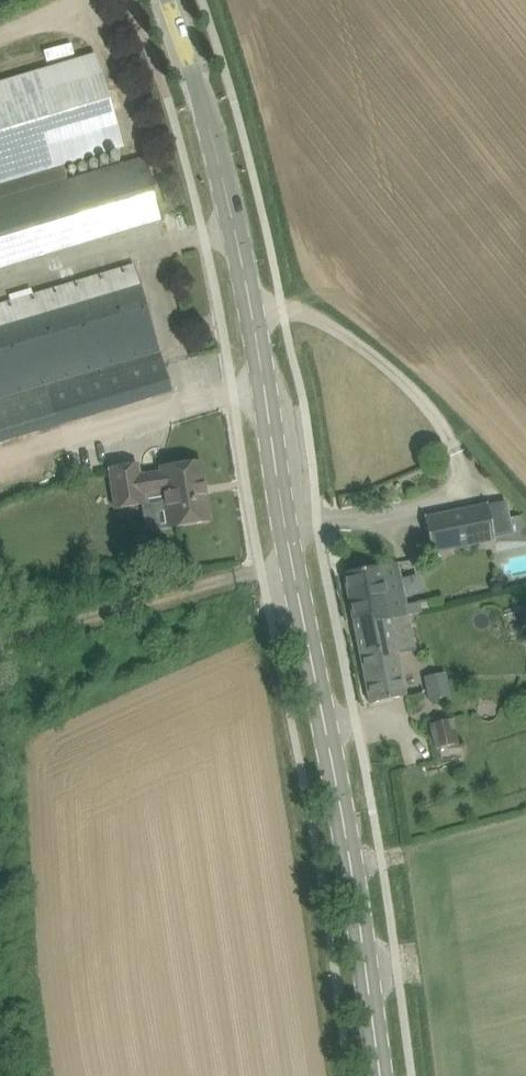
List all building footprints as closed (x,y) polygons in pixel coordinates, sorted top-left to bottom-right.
[(100,155),(121,148),(93,55),(72,61),(0,83),(0,184),(100,155)] [(0,201),(0,269),(165,219),(146,157),(0,201)] [(46,387),(161,353),(135,265),(0,305),(0,401),(46,387)] [(161,353),(46,387),(58,426),(173,392),(161,353)] [(138,465),(110,469),(116,509),(144,505),(143,495),(164,492),(167,509),(173,508),(176,527),(210,522),(201,462),(161,468),(161,473),(140,476),(138,465)] [(487,504),(423,517),(431,556),(495,542),(494,541),(513,537),(506,502),(487,506),(487,504)] [(408,606),(400,563),(345,574),(354,620),(388,613),(389,619),(407,615),(410,615),(422,613),(420,603),(408,606)] [(503,613),(511,640),(525,635),(525,607),(503,613)] [(426,692),(417,649),(410,615),(407,615),(389,619),(388,613),(354,620),(371,704),(426,692)] [(429,699),(451,694),(447,671),(424,676),(429,699)] [(435,750),(460,743),(454,718),(429,725),(435,750)]
